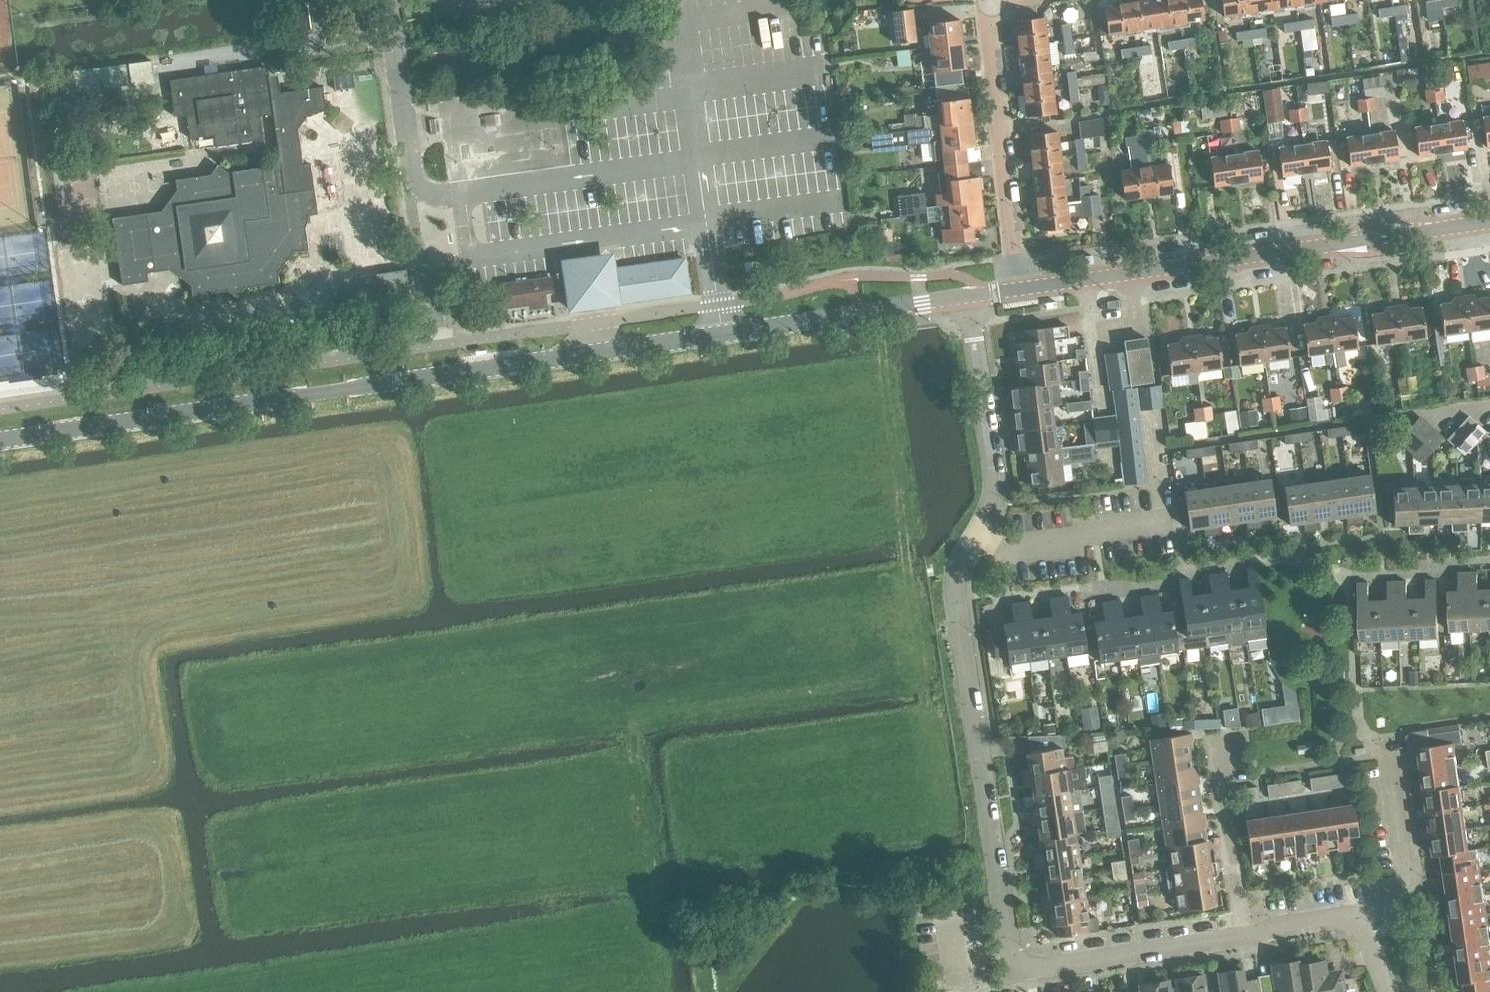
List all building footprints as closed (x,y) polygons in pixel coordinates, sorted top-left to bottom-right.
[(1128,2),(1132,30),(1156,26),(1152,0),(1144,0),(1128,2)] [(1180,23),(1177,0),(1152,0),(1156,26),(1180,23)] [(1201,0),(1177,0),(1180,23),(1204,19),(1201,0)] [(1224,16),(1248,12),(1246,0),(1221,0),(1224,16)] [(1248,12),(1272,8),(1270,0),(1246,0),(1248,12)] [(1272,8),(1296,5),(1295,0),(1270,0),(1272,8)] [(1424,1),(1429,29),(1445,27),(1442,7),(1443,7),(1442,0),(1429,0),(1424,1)] [(1104,6),(1108,34),(1132,30),(1128,2),(1104,6)] [(1407,4),(1394,6),(1395,15),(1397,25),(1410,23),(1408,13),(1407,4)] [(1378,9),(1379,17),(1395,15),(1394,6),(1378,9)] [(896,43),(916,41),(913,9),(893,11),(896,43)] [(1357,12),(1344,14),(1345,22),(1359,20),(1357,12)] [(1344,14),(1331,16),(1332,24),(1345,22),(1344,14)] [(1016,20),(1019,44),(1047,41),(1044,17),(1016,20)] [(928,22),(931,47),(963,43),(960,19),(928,22)] [(1312,19),(1298,21),(1300,30),(1313,28),(1312,19)] [(1284,32),(1300,30),(1298,21),(1282,23),(1284,32)] [(1062,24),(1063,39),(1072,38),(1070,23),(1062,24)] [(1265,27),(1250,29),(1252,38),(1267,36),(1265,27)] [(1250,29),(1236,32),(1238,41),(1252,38),(1250,29)] [(1196,37),(1183,39),(1184,47),(1198,46),(1196,37)] [(1074,54),(1072,38),(1063,39),(1065,55),(1074,54)] [(1183,39),(1167,42),(1169,50),(1184,47),(1183,39)] [(1022,68),(1050,65),(1047,41),(1019,44),(1022,68)] [(966,68),(963,43),(931,47),(934,71),(957,68),(966,68)] [(1151,53),(1150,44),(1135,46),(1136,55),(1151,53)] [(1135,46),(1121,48),(1122,56),(1136,55),(1135,46)] [(897,51),(898,66),(910,64),(908,50),(897,51)] [(1368,51),(1350,54),(1353,70),(1370,67),(1368,51)] [(74,71),(77,92),(155,81),(152,61),(129,63),(74,71)] [(1466,65),(1469,83),(1489,80),(1489,61),(1466,65)] [(1052,89),(1050,65),(1022,68),(1025,92),(1052,89)] [(261,115),(273,114),(274,114),(270,83),(269,76),(267,76),(266,66),(170,80),(175,116),(187,114),(190,138),(214,135),(216,146),(264,139),(261,115)] [(959,83),(957,68),(934,71),(935,86),(959,83)] [(1084,71),(1066,73),(1068,87),(1078,86),(1078,87),(1105,84),(1104,74),(1084,76),(1084,71)] [(336,76),(335,77),(337,90),(351,87),(356,87),(354,74),(350,74),(336,76)] [(1374,96),(1385,93),(1383,86),(1382,76),(1362,79),(1364,87),(1365,97),(1364,97),(1366,110),(1376,109),(1374,96)] [(229,172),(218,164),(210,174),(176,179),(177,189),(161,210),(112,218),(122,285),(149,281),(147,272),(155,271),(170,268),(191,285),(193,294),(227,289),(238,297),(245,287),(280,282),(278,272),(294,251),(308,249),(305,225),(309,225),(307,215),(318,213),(315,188),(311,163),(303,164),(298,128),(311,111),(326,108),(323,86),(281,92),(279,82),(270,83),(274,114),(273,114),(281,168),(276,169),(275,165),(229,172)] [(959,83),(935,86),(937,101),(961,98),(959,83)] [(1078,86),(1068,87),(1069,102),(1079,100),(1078,87),(1078,86)] [(1442,87),(1433,88),(1435,101),(1444,100),(1442,87)] [(1283,119),(1279,88),(1263,91),(1267,121),(1283,119)] [(1425,89),(1424,90),(1426,102),(1435,101),(1433,88),(1425,89)] [(1027,116),(1055,113),(1052,89),(1025,92),(1027,116)] [(1238,93),(1227,94),(1230,118),(1232,131),(1240,130),(1238,117),(1247,116),(1245,100),(1239,101),(1238,93)] [(1249,113),(1263,111),(1260,93),(1246,96),(1249,113)] [(905,123),(892,124),(893,131),(906,129),(972,122),(969,97),(961,98),(937,101),(939,113),(915,116),(915,114),(904,115),(905,123)] [(1357,112),(1366,110),(1364,97),(1356,98),(1357,112)] [(1201,106),(1202,118),(1227,115),(1224,103),(1201,106)] [(1348,103),(1335,105),(1338,121),(1350,119),(1348,103)] [(1306,107),(1297,108),(1299,121),(1308,120),(1306,107)] [(1467,148),(1463,120),(1461,107),(1437,111),(1439,123),(1438,124),(1443,152),(1467,148)] [(1290,123),(1299,121),(1297,108),(1289,109),(1290,123)] [(1075,140),(1076,153),(1085,152),(1084,138),(1104,135),(1102,118),(1078,122),(1081,138),(1075,140)] [(1230,118),(1220,119),(1222,132),(1232,131),(1230,118)] [(1188,119),(1173,122),(1174,133),(1189,131),(1188,119)] [(943,161),(944,165),(944,166),(965,163),(965,162),(963,147),(975,146),(972,122),(906,129),(907,145),(931,143),(934,162),(943,161)] [(1419,155),(1443,152),(1438,124),(1414,127),(1419,155)] [(893,131),(870,133),(873,152),(908,148),(907,145),(906,129),(893,131)] [(1399,158),(1395,130),(1370,134),(1375,162),(1399,158)] [(1057,131),(1030,134),(1032,158),(1060,155),(1057,131)] [(1156,145),(1153,133),(1140,134),(1149,195),(1173,191),(1169,164),(1154,166),(1151,146),(1156,145)] [(1124,199),(1149,195),(1140,134),(1125,137),(1131,169),(1120,171),(1124,199)] [(1350,165),(1375,162),(1370,134),(1346,137),(1350,165)] [(1331,168),(1327,140),(1302,144),(1307,172),(1331,168)] [(1282,175),(1307,172),(1302,144),(1278,147),(1282,175)] [(1263,178),(1258,150),(1235,154),(1238,182),(1263,178)] [(1087,167),(1085,152),(1076,153),(1078,168),(1087,167)] [(1214,185),(1238,182),(1235,154),(1210,157),(1214,185)] [(1063,179),(1060,155),(1032,158),(1035,182),(1063,179)] [(937,205),(939,205),(981,200),(978,175),(967,176),(965,163),(944,166),(945,171),(938,172),(940,193),(936,194),(937,205)] [(1038,206),(1066,203),(1063,179),(1035,182),(1038,206)] [(1090,195),(1089,185),(1078,187),(1080,197),(1090,195)] [(902,205),(899,205),(899,210),(900,216),(916,214),(916,208),(926,207),(924,192),(914,194),(915,200),(901,202),(902,205)] [(1080,197),(1080,201),(1066,203),(1038,206),(1041,230),(1068,227),(1067,215),(1082,213),(1082,215),(1101,213),(1098,194),(1090,195),(1080,197)] [(972,226),(984,225),(981,200),(939,205),(943,243),(973,239),(972,226)] [(926,207),(916,208),(916,214),(917,223),(927,222),(926,207)] [(599,260),(565,265),(565,267),(571,309),(690,292),(685,258),(614,269),(613,267),(606,259),(599,260)] [(515,282),(503,284),(506,307),(546,302),(544,293),(552,291),(550,277),(521,281),(520,277),(515,278),(515,282)] [(1489,296),(1464,300),(1469,330),(1489,327),(1489,297),(1489,296)] [(331,299),(321,311),(327,316),(337,303),(331,299)] [(1443,334),(1469,330),(1464,300),(1439,304),(1443,334)] [(1426,337),(1422,307),(1396,310),(1401,340),(1426,337)] [(1375,344),(1401,340),(1396,310),(1371,314),(1375,344)] [(1354,317),(1328,320),(1335,362),(1334,362),(1335,365),(1346,364),(1344,349),(1358,347),(1354,317)] [(1328,320),(1303,324),(1307,354),(1310,354),(1323,352),(1325,363),(1334,362),(1335,362),(1328,320)] [(1021,342),(1014,343),(1016,364),(1016,365),(1056,360),(1055,359),(1053,339),(1069,337),(1067,325),(1020,330),(1021,342)] [(1290,357),(1286,327),(1260,330),(1265,361),(1290,357)] [(1239,364),(1265,361),(1260,330),(1235,334),(1239,364)] [(290,336),(280,337),(282,353),(292,351),(290,336)] [(1124,341),(1125,351),(1127,362),(1131,384),(1131,386),(1153,383),(1146,337),(1124,341)] [(1222,367),(1217,337),(1192,341),(1196,371),(1222,367)] [(1192,341),(1166,344),(1171,374),(1187,372),(1189,383),(1198,382),(1196,371),(1192,341)] [(1125,351),(1103,354),(1105,366),(1127,362),(1125,351)] [(1056,360),(1016,365),(1018,386),(1049,383),(1059,382),(1063,381),(1061,360),(1056,360)] [(1131,384),(1127,362),(1105,366),(1109,390),(1112,389),(1131,386),(1131,384)] [(1485,378),(1482,365),(1474,366),(1477,380),(1485,378)] [(1474,366),(1466,368),(1468,381),(1477,380),(1474,366)] [(1078,371),(1079,379),(1088,378),(1087,369),(1078,371)] [(1415,375),(1406,377),(1408,390),(1417,388),(1415,375)] [(1411,407),(1408,390),(1406,377),(1398,378),(1402,408),(1411,407)] [(1089,390),(1088,378),(1079,379),(1080,391),(1089,390)] [(1059,382),(1049,383),(1018,386),(1009,387),(1011,409),(1051,404),(1061,403),(1059,382)] [(1163,407),(1161,384),(1148,386),(1151,408),(1163,407)] [(1136,388),(1132,388),(1131,386),(1112,389),(1114,400),(1138,397),(1136,388)] [(1139,409),(1151,408),(1148,386),(1140,387),(1136,388),(1138,397),(1139,409)] [(1346,386),(1338,387),(1341,401),(1349,399),(1346,386)] [(1332,402),(1341,401),(1338,387),(1330,389),(1332,402)] [(1278,395),(1270,397),(1272,410),(1280,409),(1278,395)] [(1139,409),(1138,397),(1114,400),(1115,412),(1139,409)] [(1262,398),(1264,412),(1272,410),(1270,397),(1262,398)] [(1320,397),(1306,399),(1308,413),(1309,422),(1323,420),(1320,397)] [(1345,402),(1347,416),(1372,411),(1370,399),(1345,402)] [(1081,401),(1082,410),(1091,409),(1090,400),(1081,401)] [(1051,404),(1011,409),(1014,430),(1054,426),(1051,404)] [(1211,406),(1202,407),(1203,420),(1204,420),(1214,418),(1211,406)] [(1307,420),(1305,406),(1289,409),(1291,422),(1307,420)] [(1188,440),(1207,437),(1204,420),(1203,420),(1202,407),(1193,408),(1195,421),(1186,422),(1188,440)] [(1117,424),(1141,421),(1139,409),(1115,412),(1116,414),(1117,424)] [(1223,412),(1226,432),(1239,430),(1236,409),(1223,412)] [(1258,425),(1255,410),(1238,412),(1241,428),(1258,425)] [(1116,414),(1104,416),(1107,441),(1119,440),(1118,436),(1117,424),(1116,414)] [(1447,439),(1456,447),(1477,423),(1469,415),(1447,439)] [(1093,421),(1083,422),(1086,444),(1107,441),(1104,416),(1092,417),(1093,421)] [(1398,440),(1413,453),(1435,429),(1420,416),(1398,440)] [(1142,433),(1141,421),(1117,424),(1118,436),(1142,433)] [(1486,431),(1477,423),(1456,447),(1464,454),(1486,431)] [(1354,425),(1341,427),(1342,435),(1356,433),(1354,425)] [(1054,426),(1014,430),(1016,452),(1025,451),(1056,447),(1062,447),(1062,441),(1055,442),(1054,426)] [(1328,437),(1342,435),(1341,427),(1327,429),(1328,437)] [(1442,436),(1435,429),(1413,453),(1420,460),(1442,436)] [(1311,431),(1298,433),(1300,441),(1313,439),(1311,431)] [(1120,448),(1144,445),(1142,433),(1118,436),(1119,440),(1120,448)] [(1285,443),(1300,441),(1298,433),(1284,435),(1285,443)] [(1256,439),(1242,441),(1244,449),(1258,447),(1256,439)] [(1230,452),(1244,449),(1242,441),(1228,443),(1230,452)] [(1056,447),(1025,451),(1030,486),(1064,482),(1062,465),(1094,461),(1092,444),(1067,447),(1062,448),(1062,447),(1056,447)] [(1145,457),(1144,445),(1120,448),(1121,460),(1145,457)] [(1213,446),(1200,448),(1201,456),(1214,454),(1213,446)] [(1187,458),(1201,456),(1200,448),(1186,450),(1187,458)] [(1123,472),(1146,469),(1145,457),(1121,460),(1123,472)] [(1148,481),(1146,469),(1123,472),(1124,484),(1148,481)] [(1376,511),(1370,474),(1348,477),(1355,523),(1363,522),(1362,513),(1376,511)] [(1347,525),(1355,523),(1348,477),(1327,480),(1333,518),(1346,516),(1347,525)] [(1467,530),(1467,521),(1481,521),(1479,483),(1479,477),(1457,478),(1457,484),(1459,531),(1467,530)] [(1270,478),(1248,481),(1255,528),(1263,527),(1262,518),(1276,516),(1270,478)] [(1424,532),(1424,523),(1437,523),(1436,485),(1424,485),(1423,479),(1414,480),(1416,533),(1424,532)] [(1327,480),(1306,483),(1313,530),(1320,529),(1319,520),(1333,518),(1327,480)] [(1408,533),(1416,533),(1414,480),(1403,480),(1404,486),(1392,487),(1394,525),(1408,524),(1408,533)] [(1255,528),(1248,481),(1227,485),(1233,522),(1246,520),(1247,529),(1255,528)] [(1479,483),(1481,521),(1489,520),(1489,482),(1479,483)] [(1303,522),(1305,531),(1313,530),(1306,483),(1284,486),(1289,524),(1303,522)] [(1457,484),(1436,485),(1437,523),(1451,522),(1451,531),(1459,531),(1457,484)] [(1227,485),(1206,488),(1213,534),(1221,533),(1219,524),(1233,522),(1227,485)] [(1204,527),(1205,535),(1213,534),(1206,488),(1184,491),(1190,529),(1204,527)] [(1246,569),(1249,587),(1239,588),(1247,640),(1267,637),(1256,567),(1246,569)] [(1451,630),(1471,629),(1468,571),(1459,572),(1459,590),(1449,590),(1451,630)] [(1478,589),(1477,571),(1468,571),(1471,629),(1489,629),(1488,589),(1478,589)] [(1227,572),(1218,573),(1228,642),(1231,644),(1233,645),(1236,645),(1240,644),(1243,643),(1245,642),(1247,640),(1239,588),(1230,589),(1227,572)] [(1208,574),(1211,592),(1201,594),(1209,645),(1228,642),(1218,573),(1208,574)] [(1186,629),(1180,629),(1183,649),(1209,645),(1201,594),(1192,595),(1189,577),(1179,579),(1186,629)] [(1388,594),(1388,577),(1372,577),(1372,595),(1388,594)] [(1427,597),(1417,598),(1419,638),(1439,637),(1436,579),(1426,579),(1427,597)] [(1408,598),(1407,580),(1397,581),(1400,639),(1419,638),(1417,598),(1408,598)] [(1389,599),(1379,599),(1381,640),(1400,639),(1397,581),(1388,581),(1389,599)] [(1358,582),(1361,641),(1381,640),(1379,599),(1369,600),(1368,582),(1358,582)] [(1158,653),(1183,649),(1180,629),(1175,630),(1172,610),(1161,612),(1159,594),(1149,595),(1158,653)] [(1067,654),(1093,650),(1089,626),(1083,627),(1081,611),(1071,613),(1068,595),(1058,597),(1067,654)] [(1143,614),(1133,616),(1139,656),(1140,664),(1159,662),(1158,653),(1149,595),(1140,597),(1143,614)] [(1042,617),(1048,657),(1067,654),(1058,597),(1049,598),(1052,616),(1042,617)] [(1121,599),(1111,601),(1120,658),(1139,656),(1133,616),(1123,617),(1121,599)] [(1029,660),(1048,657),(1042,617),(1032,619),(1030,601),(1020,602),(1029,660)] [(1099,649),(1100,661),(1120,658),(1111,601),(1102,602),(1105,620),(1094,622),(1095,625),(1089,626),(1093,650),(1099,649)] [(1008,655),(1009,663),(1029,660),(1020,602),(1011,604),(1014,621),(1004,623),(1004,627),(992,629),(996,656),(1008,655)] [(1419,684),(1419,672),(1410,672),(1411,685),(1419,684)] [(1236,707),(1222,709),(1225,726),(1239,725),(1236,707)] [(1273,707),(1261,708),(1264,724),(1264,725),(1266,724),(1276,723),(1273,707)] [(1084,731),(1099,728),(1096,709),(1080,711),(1084,731)] [(1244,714),(1246,725),(1259,723),(1258,712),(1244,714)] [(1164,713),(1150,715),(1152,729),(1166,728),(1164,713)] [(1183,727),(1182,720),(1169,722),(1170,729),(1183,727)] [(1045,734),(1056,733),(1055,722),(1044,724),(1045,734)] [(1419,755),(1422,769),(1457,764),(1454,743),(1462,742),(1460,729),(1428,734),(1430,745),(1411,748),(1412,756),(1419,755)] [(1106,740),(1107,748),(1117,746),(1115,733),(1106,735),(1106,740)] [(1150,739),(1153,761),(1193,755),(1190,733),(1150,739)] [(1029,767),(1022,768),(1023,775),(1076,767),(1074,754),(1064,756),(1061,734),(1028,735),(1030,752),(1027,752),(1029,767)] [(1093,742),(1094,752),(1108,750),(1107,748),(1106,740),(1093,742)] [(1125,753),(1114,754),(1116,766),(1127,765),(1125,753)] [(1193,755),(1153,761),(1156,782),(1197,776),(1193,755)] [(1424,783),(1416,784),(1417,791),(1460,785),(1457,764),(1422,769),(1424,783)] [(1076,767),(1023,775),(1024,783),(1031,781),(1034,795),(1080,788),(1080,789),(1087,787),(1084,765),(1076,767)] [(1129,777),(1127,765),(1116,766),(1118,778),(1129,777)] [(1343,773),(1335,774),(1337,787),(1345,785),(1343,773)] [(1111,774),(1098,776),(1099,785),(1113,783),(1111,774)] [(1335,774),(1327,775),(1328,788),(1337,787),(1335,774)] [(1320,789),(1328,788),(1327,775),(1318,776),(1320,789)] [(1156,782),(1160,803),(1200,797),(1197,776),(1156,782)] [(1318,776),(1310,778),(1312,790),(1320,789),(1318,776)] [(1301,779),(1292,780),(1294,793),(1303,792),(1301,779)] [(1292,780),(1284,782),(1286,794),(1294,793),(1292,780)] [(1277,796),(1286,794),(1284,782),(1275,783),(1277,796)] [(1099,785),(1103,807),(1116,805),(1113,783),(1099,785)] [(1275,783),(1267,784),(1269,797),(1277,796),(1275,783)] [(1463,806),(1460,785),(1417,791),(1418,799),(1426,798),(1428,812),(1463,806)] [(1257,786),(1249,787),(1251,800),(1259,798),(1257,786)] [(1249,787),(1241,788),(1243,801),(1251,800),(1249,787)] [(1036,810),(1028,811),(1029,818),(1083,810),(1080,789),(1080,788),(1034,795),(1036,810)] [(1131,794),(1121,796),(1123,808),(1133,806),(1131,794)] [(1163,825),(1203,818),(1200,797),(1160,803),(1163,825)] [(1342,805),(1341,802),(1331,804),(1338,848),(1337,848),(1338,850),(1350,848),(1350,846),(1360,845),(1353,803),(1342,805)] [(1328,849),(1337,848),(1338,848),(1331,804),(1320,805),(1321,808),(1310,810),(1316,851),(1316,853),(1329,852),(1328,849)] [(1119,826),(1116,805),(1103,807),(1106,828),(1119,826)] [(1135,818),(1133,806),(1123,808),(1124,820),(1135,818)] [(1430,826),(1422,827),(1423,834),(1466,828),(1463,806),(1428,812),(1430,826)] [(1299,811),(1299,809),(1288,810),(1295,854),(1295,855),(1295,857),(1307,855),(1307,853),(1316,851),(1310,810),(1299,811)] [(1086,832),(1083,810),(1029,818),(1030,825),(1038,824),(1040,838),(1076,833),(1076,834),(1086,832)] [(1278,815),(1267,816),(1274,858),(1273,858),(1273,860),(1286,858),(1285,856),(1295,855),(1295,854),(1288,810),(1278,812),(1278,815)] [(1273,858),(1274,858),(1267,816),(1257,818),(1256,815),(1245,817),(1252,863),(1264,861),(1264,859),(1273,858)] [(1166,847),(1169,846),(1206,840),(1203,818),(1163,825),(1166,847)] [(1121,835),(1119,826),(1106,828),(1107,837),(1121,835)] [(1469,848),(1466,828),(1423,834),(1424,841),(1432,840),(1434,855),(1442,854),(1442,853),(1469,849),(1469,848)] [(1079,854),(1076,834),(1076,833),(1040,838),(1042,853),(1035,854),(1036,861),(1079,854)] [(1127,839),(1129,851),(1129,852),(1139,850),(1140,850),(1138,838),(1127,839)] [(1214,852),(1208,853),(1206,840),(1169,846),(1173,867),(1216,860),(1214,852)] [(1444,867),(1436,868),(1437,876),(1480,869),(1477,847),(1469,848),(1469,849),(1442,853),(1442,854),(1444,867)] [(1140,863),(1139,850),(1129,852),(1131,865),(1140,863)] [(1047,881),(1082,875),(1079,854),(1036,861),(1037,868),(1044,867),(1047,881)] [(1111,861),(1112,871),(1126,869),(1124,859),(1111,861)] [(1173,867),(1167,868),(1170,889),(1176,888),(1213,883),(1211,870),(1217,869),(1216,860),(1173,867)] [(1127,878),(1126,869),(1112,871),(1114,880),(1127,878)] [(1483,891),(1480,869),(1437,876),(1438,883),(1446,882),(1448,896),(1483,891)] [(1144,871),(1133,873),(1134,885),(1146,883),(1144,871)] [(1041,896),(1042,903),(1085,897),(1082,875),(1047,881),(1049,895),(1041,896)] [(1215,896),(1213,883),(1176,888),(1179,910),(1222,904),(1221,895),(1215,896)] [(1450,910),(1443,911),(1444,918),(1487,912),(1483,891),(1448,896),(1450,910)] [(1146,893),(1136,894),(1138,906),(1148,904),(1146,893)] [(1085,897),(1042,903),(1043,911),(1051,909),(1053,924),(1057,923),(1059,935),(1067,934),(1098,929),(1096,916),(1089,918),(1085,897)] [(1489,933),(1487,912),(1444,918),(1445,926),(1452,924),(1454,939),(1489,933)] [(1450,961),(1489,955),(1489,935),(1489,933),(1454,939),(1456,953),(1449,954),(1450,961)] [(1450,961),(1451,968),(1458,967),(1461,982),(1465,981),(1466,991),(1474,991),(1489,990),(1489,955),(1450,961)] [(1323,956),(1298,960),(1303,991),(1345,991),(1343,977),(1341,966),(1325,968),(1323,956)] [(1260,983),(1259,983),(1260,991),(1303,991),(1298,960),(1272,964),(1275,981),(1260,983)] [(1259,983),(1260,983),(1259,978),(1258,978),(1244,980),(1242,968),(1219,972),(1222,991),(1260,991),(1259,983)] [(1168,987),(1168,991),(1205,991),(1203,974),(1177,978),(1178,985),(1168,987)] [(1168,987),(1167,980),(1141,984),(1142,991),(1139,991),(1168,991),(1168,987)]
